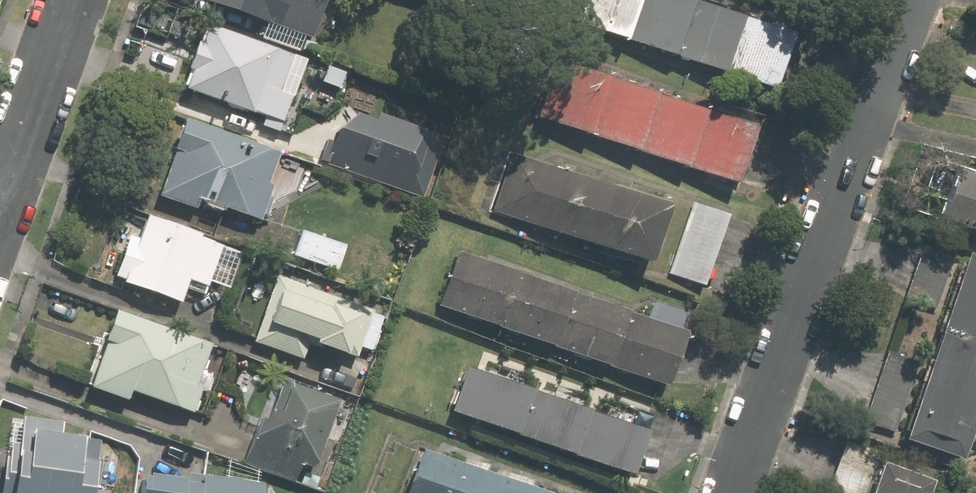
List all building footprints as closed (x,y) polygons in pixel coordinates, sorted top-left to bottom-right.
[(198,2),(306,41),(317,11),(313,9),(316,0),(199,0),(198,2)] [(635,0),(581,0),(572,27),(621,43),(635,0)] [(621,43),(669,59),(689,4),(678,0),(635,0),(621,43)] [(718,77),(738,20),(689,4),(669,59),(718,77)] [(738,20),(718,77),(767,93),(786,36),(738,20)] [(294,57),(206,25),(199,46),(195,45),(185,71),(189,71),(182,91),(250,115),(252,112),(283,123),(297,83),(286,79),(294,57)] [(585,135),(604,79),(555,62),(535,118),(585,135)] [(328,71),(322,88),(343,96),(349,78),(328,71)] [(604,79),(585,135),(635,152),(654,95),(604,79)] [(685,169),(704,113),(654,95),(635,152),(685,169)] [(316,157),(422,191),(439,139),(333,105),(316,157)] [(704,113),(685,169),(735,186),(754,130),(704,113)] [(269,199),(263,198),(267,188),(260,185),(272,154),(177,121),(167,150),(171,152),(155,196),(190,208),(193,199),(255,221),(257,215),(263,216),(269,199)] [(513,157),(494,213),(652,267),(671,210),(513,157)] [(951,171),(934,220),(975,234),(975,179),(951,171)] [(695,202),(671,273),(706,286),(730,214),(695,202)] [(241,256),(190,239),(192,236),(140,218),(132,240),(123,237),(108,276),(118,279),(117,283),(173,303),(178,287),(199,295),(204,281),(228,290),(241,256)] [(301,230),(292,255),(336,271),(346,245),(301,230)] [(919,247),(902,298),(933,309),(950,257),(919,247)] [(490,327),(511,275),(455,253),(434,306),(490,328),(490,327)] [(307,273),(253,254),(235,305),(261,314),(251,343),(298,359),(303,344),(334,355),(335,352),(351,358),(354,348),(364,352),(378,315),(302,287),(307,273)] [(901,443),(959,462),(975,413),(975,261),(964,257),(901,443)] [(546,345),(565,295),(511,274),(511,275),(490,327),(545,348),(546,345)] [(601,365),(621,315),(566,294),(565,295),(546,345),(600,367),(601,365)] [(673,333),(680,315),(651,303),(644,322),(621,313),(621,315),(601,365),(653,386),(674,334),(673,333)] [(206,394),(210,380),(195,374),(205,348),(108,313),(98,343),(104,345),(88,389),(123,401),(126,393),(187,415),(195,390),(206,394)] [(886,350),(861,422),(893,433),(918,360),(886,350)] [(512,435),(528,391),(467,370),(451,413),(512,435)] [(309,468),(333,401),(308,393),(310,385),(278,374),(266,408),(268,408),(263,424),(255,420),(241,462),(289,479),(295,463),(309,468)] [(572,457),(588,413),(528,391),(512,435),(572,457)] [(588,413),(572,457),(633,478),(649,435),(588,413)] [(40,417),(16,484),(42,492),(136,492),(149,457),(132,451),(133,448),(55,420),(53,422),(40,417)] [(842,492),(866,492),(880,453),(846,442),(830,489),(842,492)] [(412,492),(530,492),(428,453),(412,492)] [(929,480),(878,463),(868,492),(924,492),(929,480)] [(147,468),(143,492),(269,492),(270,484),(147,468)]
